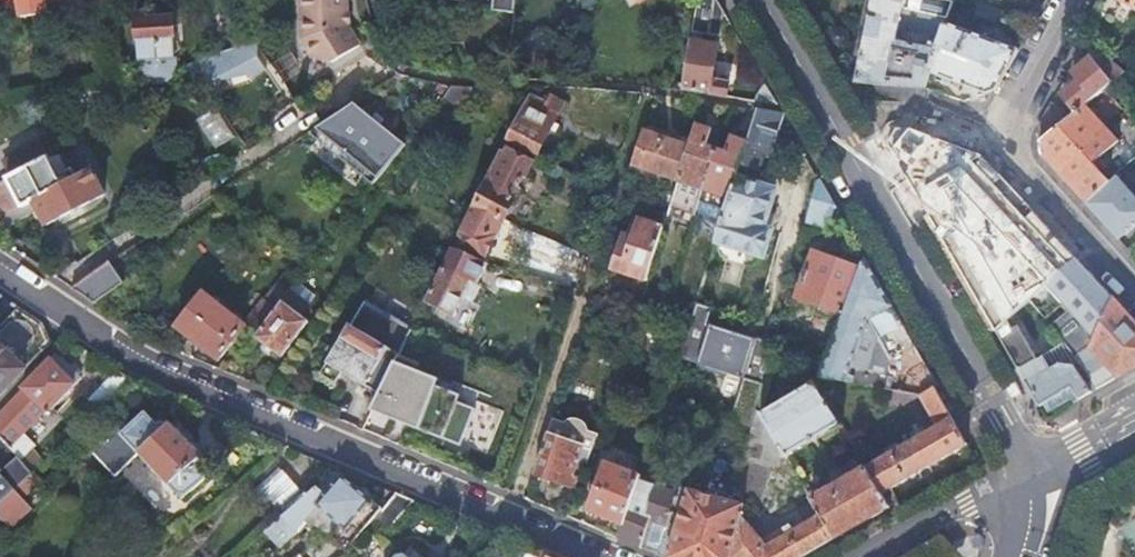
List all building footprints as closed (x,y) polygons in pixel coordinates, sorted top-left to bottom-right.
[(62,10),(60,0),(21,0),(25,17),(62,10)] [(70,8),(69,0),(60,0),(62,10),(70,8)] [(99,3),(91,4),(93,19),(111,15),(109,0),(99,3)] [(347,10),(346,0),(300,0),(301,38),(313,57),(332,62),(360,44),(347,24),(345,24),(345,11),(347,10)] [(515,12),(516,0),(494,0),(493,9),(515,12)] [(717,0),(696,0),(691,31),(718,36),(722,9),(717,0)] [(853,84),(909,92),(923,93),(928,79),(944,30),(945,28),(902,12),(904,0),(871,0),(853,84)] [(1115,1),(1134,13),(1134,0),(1115,0),(1115,1)] [(171,14),(136,19),(141,57),(176,53),(171,14)] [(928,79),(983,97),(994,92),(1016,55),(944,30),(928,79)] [(691,39),(683,89),(725,95),(728,83),(709,80),(717,44),(691,39)] [(188,65),(192,89),(206,84),(201,63),(188,65)] [(1126,80),(1108,64),(1098,74),(1089,65),(1073,79),(1080,91),(1065,106),(1080,123),(1126,80)] [(1040,159),(1062,183),(1085,208),(1109,188),(1106,184),(1093,169),(1118,146),(1102,127),(1127,104),(1134,113),(1134,90),(1126,80),(1080,123),(1069,133),(1040,159)] [(776,103),(763,81),(756,100),(776,103)] [(475,85),(452,85),(446,94),(461,105),(475,85)] [(543,102),(530,95),(508,139),(537,153),(563,100),(548,94),(543,102)] [(357,100),(318,125),(381,176),(407,141),(357,100)] [(731,196),(717,238),(721,239),(756,249),(759,250),(767,227),(759,224),(772,187),(746,178),(747,174),(754,172),(761,151),(767,153),(782,113),(780,111),(759,107),(758,110),(749,141),(731,196)] [(1035,132),(1040,159),(1069,133),(1048,109),(1035,132)] [(698,123),(693,136),(679,179),(672,199),(698,207),(705,187),(718,145),(708,143),(713,129),(698,123)] [(680,141),(644,129),(633,164),(679,179),(693,136),(683,133),(680,141)] [(890,143),(1000,333),(1011,323),(1034,301),(1051,285),(1079,259),(987,157),(918,131),(900,129),(890,143)] [(1118,146),(1093,169),(1106,184),(1111,179),(1134,161),(1134,131),(1118,146)] [(718,145),(705,187),(731,196),(749,141),(735,136),(731,150),(718,145)] [(537,153),(508,139),(476,203),(506,219),(508,220),(518,201),(515,200),(533,162),(540,165),(544,157),(537,153)] [(16,171),(7,177),(21,204),(34,199),(48,222),(105,192),(92,168),(65,182),(52,154),(48,155),(41,141),(9,157),(16,171)] [(564,167),(544,157),(540,165),(538,167),(559,177),(564,167)] [(835,206),(817,175),(805,222),(828,229),(835,206)] [(1085,208),(1117,242),(1134,226),(1134,205),(1115,183),(1109,188),(1085,208)] [(506,219),(476,203),(457,242),(489,256),(506,219)] [(648,278),(664,224),(641,216),(635,235),(629,233),(626,244),(622,243),(614,267),(648,278)] [(756,249),(721,239),(720,244),(721,248),(723,252),(726,256),(730,258),(734,260),(738,261),(743,260),(747,259),(751,257),(754,253),(756,249)] [(455,247),(427,303),(455,317),(465,298),(473,302),(490,263),(488,263),(486,261),(475,254),(455,247)] [(800,298),(825,306),(823,312),(843,318),(845,312),(859,267),(815,252),(800,298)] [(937,386),(913,344),(863,255),(859,267),(845,312),(843,318),(825,376),(919,398),(921,396),(935,388),(937,386)] [(1079,259),(1051,285),(1068,315),(1054,326),(1067,342),(1076,366),(1087,384),(1093,394),(1126,375),(1134,369),(1134,322),(1079,259)] [(113,261),(74,287),(95,301),(126,280),(113,261)] [(289,291),(290,288),(280,282),(268,300),(276,306),(289,291)] [(218,359),(249,322),(206,288),(177,327),(218,359)] [(307,306),(289,291),(276,306),(272,311),(258,329),(253,334),(280,355),(307,322),(299,316),(307,306)] [(345,372),(382,394),(401,356),(413,331),(366,302),(322,376),(338,385),(345,372)] [(249,322),(258,329),(272,311),(263,304),(249,322)] [(734,419),(751,424),(773,343),(710,323),(714,311),(699,306),(684,356),(746,376),(734,419)] [(25,309),(0,334),(0,395),(54,340),(51,326),(25,309)] [(1082,387),(1087,384),(1076,366),(1074,367),(1059,366),(1043,376),(1036,363),(1011,323),(1000,333),(1030,387),(1040,407),(1069,388),(1076,400),(1080,401),(1088,397),(1082,387)] [(1067,342),(1036,363),(1043,376),(1059,366),(1074,367),(1076,366),(1067,342)] [(59,352),(0,412),(0,438),(17,457),(20,460),(36,445),(23,431),(46,411),(49,414),(79,386),(69,376),(75,370),(59,352)] [(382,394),(374,410),(376,411),(375,412),(390,419),(391,417),(461,448),(477,412),(460,404),(463,397),(440,387),(443,382),(419,371),(421,365),(401,356),(382,394)] [(134,380),(117,369),(90,396),(102,409),(134,380)] [(85,381),(75,370),(69,376),(79,386),(85,381)] [(819,382),(764,413),(788,456),(789,457),(843,426),(819,382)] [(867,468),(882,494),(888,491),(933,465),(966,446),(955,425),(935,388),(921,396),(939,427),(902,449),(898,441),(877,454),(880,460),(867,468)] [(1069,388),(1040,407),(1046,417),(1076,400),(1069,388)] [(758,403),(752,427),(733,500),(750,505),(764,509),(773,465),(788,456),(764,413),(758,403)] [(124,434),(122,435),(141,454),(186,499),(210,476),(198,463),(205,456),(171,421),(163,428),(147,411),(124,434)] [(554,416),(535,471),(538,472),(539,477),(552,482),(555,478),(576,486),(585,460),(589,461),(594,443),(601,434),(590,430),(589,425),(586,420),(581,418),(577,417),(573,417),(568,418),(565,421),(554,416)] [(122,435),(124,434),(119,429),(93,454),(117,478),(141,454),(122,435)] [(31,472),(20,460),(17,457),(3,469),(0,466),(0,500),(31,472)] [(813,500),(821,514),(835,538),(861,523),(889,507),(882,494),(867,468),(861,457),(852,462),(858,473),(813,500)] [(588,511),(622,523),(638,478),(640,472),(606,461),(588,511)] [(4,526),(28,505),(21,496),(40,479),(33,471),(31,472),(0,500),(0,521),(4,526)] [(343,555),(374,521),(385,510),(341,475),(339,477),(334,474),(265,531),(277,546),(296,531),(298,532),(309,523),(321,538),(327,533),(343,555)] [(622,523),(618,536),(638,544),(644,548),(657,553),(666,526),(681,482),(682,479),(672,475),(668,487),(638,478),(622,523)] [(681,482),(666,526),(657,553),(668,556),(730,556),(736,538),(746,515),(750,505),(733,500),(681,482)] [(386,533),(416,502),(399,494),(385,510),(374,521),(386,533)] [(730,556),(800,556),(835,538),(821,514),(797,528),(792,522),(765,539),(746,515),(736,538),(730,556)]
